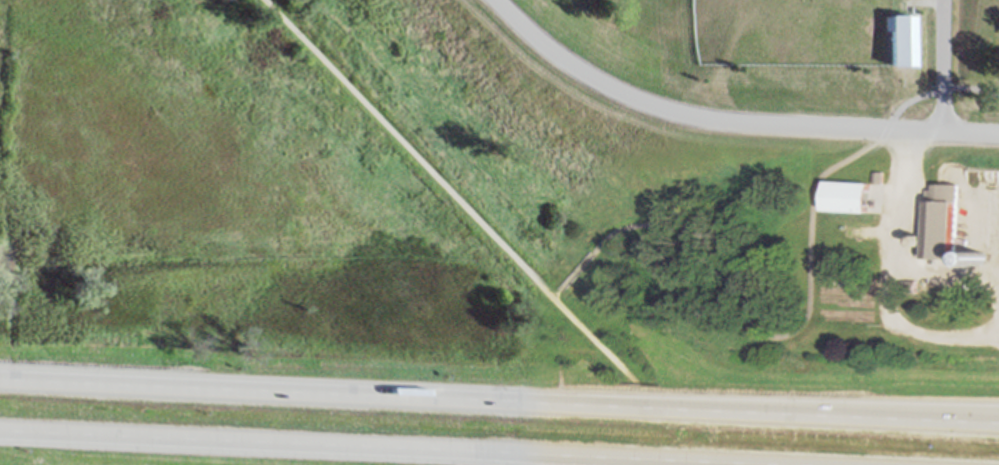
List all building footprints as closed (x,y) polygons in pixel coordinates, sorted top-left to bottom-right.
[(912,14),(912,66),(898,66),(898,72),(890,72),(890,63),(887,63),(887,13),(912,14)] [(889,171),(888,182),(878,182),(878,171),(889,171)] [(825,212),(868,214),(869,185),(826,183),(825,212)] [(930,185),(929,262),(955,263),(956,186),(930,185)] [(966,268),(970,271),(973,273),(978,273),(981,272),(985,270),(988,266),(989,263),(989,258),(988,254),(985,251),(979,248),(975,248),(971,249),(966,254),(965,258),(964,262),(966,268)]
